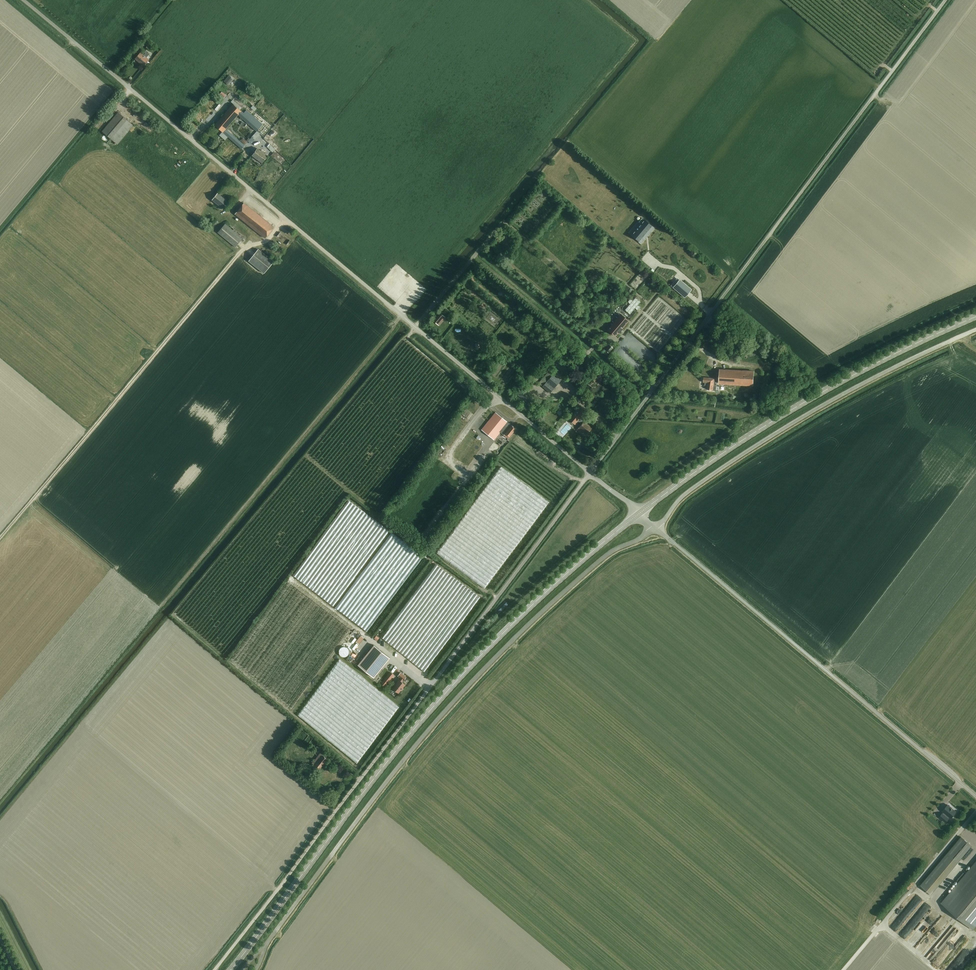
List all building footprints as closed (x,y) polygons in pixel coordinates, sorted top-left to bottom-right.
[(144,53),(143,55),(140,52),(135,58),(143,66),(148,60),(145,57),(148,54),(144,51),(143,52),(144,53)] [(229,75),(224,81),(229,85),(234,78),(229,75)] [(222,81),(220,84),(228,92),(230,90),(222,81)] [(232,100),(231,102),(233,104),(240,110),(241,108),(232,100)] [(257,131),(263,124),(244,108),(241,111),(240,110),(233,104),(215,125),(222,132),(228,137),(241,149),(244,145),(225,129),(238,114),(257,131)] [(133,126),(126,119),(117,112),(101,131),(117,145),(133,126)] [(197,122),(200,120),(195,114),(192,116),(197,122)] [(222,132),(219,135),(225,140),(228,137),(222,132)] [(248,141),(252,136),(247,132),(244,137),(248,141)] [(253,155),(252,156),(262,163),(267,156),(258,148),(255,151),(253,155)] [(228,202),(217,193),(211,200),(222,209),(228,202)] [(264,238),(273,226),(243,203),(234,214),(264,238)] [(641,224),(631,235),(639,241),(652,226),(642,218),(638,222),(641,224)] [(243,238),(225,224),(218,233),(235,247),(243,238)] [(290,240),(280,232),(277,237),(286,244),(290,240)] [(248,261),(264,273),(274,261),(258,249),(248,261)] [(680,279),(672,287),(685,297),(691,289),(680,279)] [(627,301),(630,304),(624,310),(630,314),(635,308),(637,310),(640,307),(638,305),(640,302),(635,297),(633,300),(630,298),(627,301)] [(437,324),(444,316),(440,313),(433,321),(437,324)] [(622,328),(628,321),(621,314),(607,329),(615,336),(618,332),(619,333),(620,331),(622,329),(622,328)] [(609,353),(613,348),(609,345),(605,350),(609,353)] [(554,361),(567,372),(569,369),(553,354),(546,362),(550,365),(554,361)] [(783,360),(777,360),(775,388),(781,388),(783,360)] [(754,372),(720,370),(719,383),(753,385),(754,372)] [(561,381),(553,374),(547,373),(538,383),(550,393),(561,381)] [(716,386),(717,379),(704,377),(703,382),(705,382),(705,385),(707,385),(706,389),(719,391),(719,386),(716,386)] [(533,402),(524,394),(527,390),(524,387),(517,395),(530,406),(533,402)] [(587,417),(584,414),(585,412),(579,407),(568,419),(575,425),(578,421),(581,424),(578,428),(586,434),(592,428),(585,422),(588,419),(587,417)] [(472,414),(465,409),(461,414),(468,419),(472,414)] [(481,429),(494,439),(501,430),(506,435),(504,438),(506,439),(508,436),(509,436),(515,428),(495,412),(481,429)] [(505,607),(512,599),(511,597),(503,605),(505,607)] [(358,664),(373,677),(390,658),(374,645),(358,664)] [(339,653),(340,655),(341,656),(343,657),(345,657),(347,656),(349,655),(349,652),(349,650),(347,648),(345,647),(343,647),(341,648),(339,650),(339,653)] [(397,692),(398,693),(405,684),(402,681),(403,680),(406,677),(400,672),(398,676),(400,678),(399,679),(392,688),(393,689),(393,690),(396,692),(397,692)] [(386,677),(381,683),(384,686),(390,680),(386,677)] [(317,772),(327,759),(319,753),(311,764),(313,765),(311,768),(317,772)] [(942,813),(939,817),(945,822),(949,819),(948,818),(949,817),(951,818),(956,812),(947,805),(942,811),(944,813),(943,814),(942,813)] [(924,888),(931,894),(971,845),(965,840),(961,837),(920,885),(924,888)] [(941,903),(973,930),(975,926),(975,861),(941,903)] [(910,931),(929,910),(926,906),(906,927),(910,931)] [(934,912),(938,916),(942,913),(938,908),(934,912)] [(893,923),(899,928),(907,917),(901,913),(893,923)]
